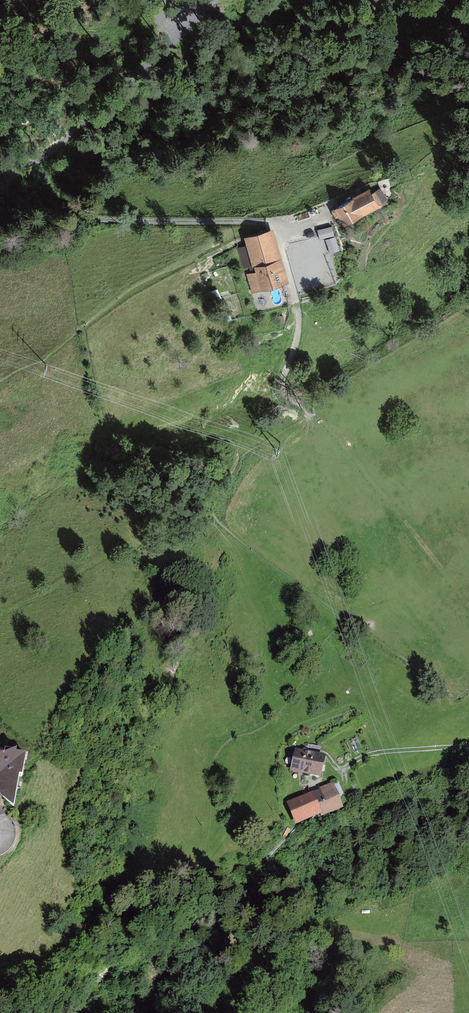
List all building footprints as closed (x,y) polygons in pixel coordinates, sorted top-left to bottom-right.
[(350,222),(386,205),(376,185),(340,202),(350,222)] [(272,230),(247,237),(262,292),(287,285),(272,230)] [(321,233),(322,240),(331,239),(330,232),(321,233)] [(331,256),(340,254),(338,240),(329,242),(331,256)] [(326,758),(299,752),(294,775),(322,781),(326,758)] [(1,779),(0,783),(0,795),(18,814),(26,762),(0,758),(0,779),(1,779)] [(333,787),(286,804),(295,826),(342,809),(333,787)]
